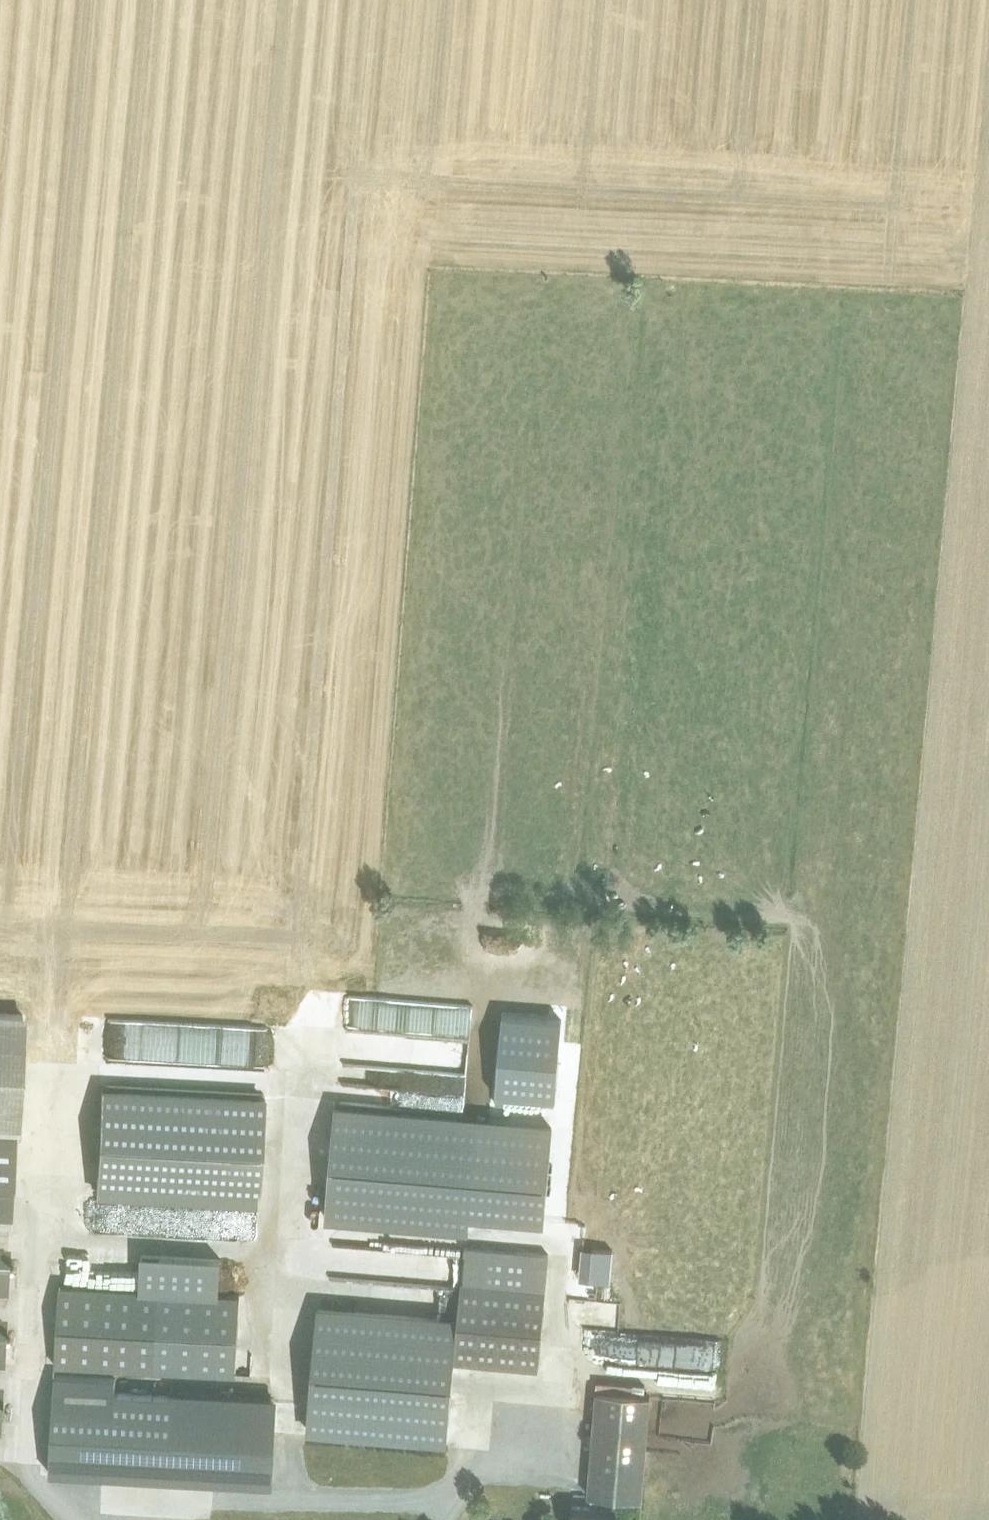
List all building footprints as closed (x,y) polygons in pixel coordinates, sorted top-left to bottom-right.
[(13,1233),(17,1132),(20,1132),(27,1013),(23,1013),(0,1011),(0,1233),(13,1233)] [(97,1190),(97,1195),(171,1199),(222,1202),(260,1204),(260,1199),(266,1095),(229,1093),(215,1093),(213,1093),(103,1087),(102,1091),(97,1190)] [(336,1103),(325,1219),(356,1222),(470,1232),(471,1217),(545,1223),(553,1121),(337,1103),(336,1103)] [(317,1301),(305,1431),(338,1434),(448,1444),(456,1356),(539,1363),(549,1253),(465,1244),(459,1314),(317,1301)] [(165,1290),(220,1293),(222,1258),(206,1257),(205,1257),(142,1254),(140,1288),(165,1290)] [(9,1303),(10,1279),(11,1270),(12,1257),(0,1256),(0,1303),(9,1303)] [(358,1291),(359,1274),(337,1273),(336,1290),(358,1291)] [(165,1290),(140,1288),(60,1284),(55,1365),(197,1372),(236,1374),(240,1294),(220,1293),(165,1290)] [(55,1375),(50,1473),(272,1484),(277,1396),(174,1390),(174,1395),(112,1391),(112,1379),(55,1375)] [(597,1379),(588,1495),(619,1497),(643,1499),(646,1461),(651,1395),(645,1395),(646,1383),(597,1379)] [(618,1506),(574,1502),(572,1519),(617,1519),(618,1506)]
